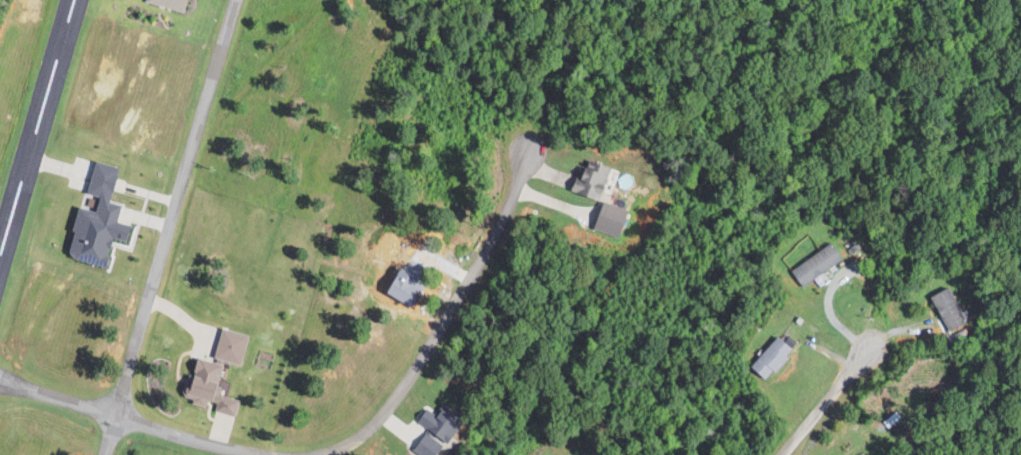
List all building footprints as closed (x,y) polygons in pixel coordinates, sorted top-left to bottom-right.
[(193,0),(149,0),(149,2),(190,11),(193,0)] [(573,189),(605,199),(615,164),(594,158),(588,178),(577,175),(573,189)] [(75,258),(112,264),(117,238),(133,241),(136,224),(123,222),(126,203),(118,202),(124,165),(99,161),(93,193),(87,192),(75,258)] [(599,228),(624,238),(634,211),(609,202),(599,228)] [(793,268),(804,285),(845,258),(834,241),(793,268)] [(431,282),(409,267),(392,292),(414,307),(431,282)] [(931,295),(948,331),(966,322),(950,287),(931,295)] [(244,365),(253,335),(226,327),(217,357),(244,365)] [(769,378),(798,348),(783,333),(754,364),(769,378)] [(239,416),(244,399),(225,394),(228,382),(223,381),(228,363),(204,357),(194,393),(222,401),(219,410),(239,416)] [(457,440),(467,416),(447,407),(444,415),(428,408),(421,424),(457,440)] [(430,431),(416,450),(423,454),(439,454),(447,444),(430,431)]
